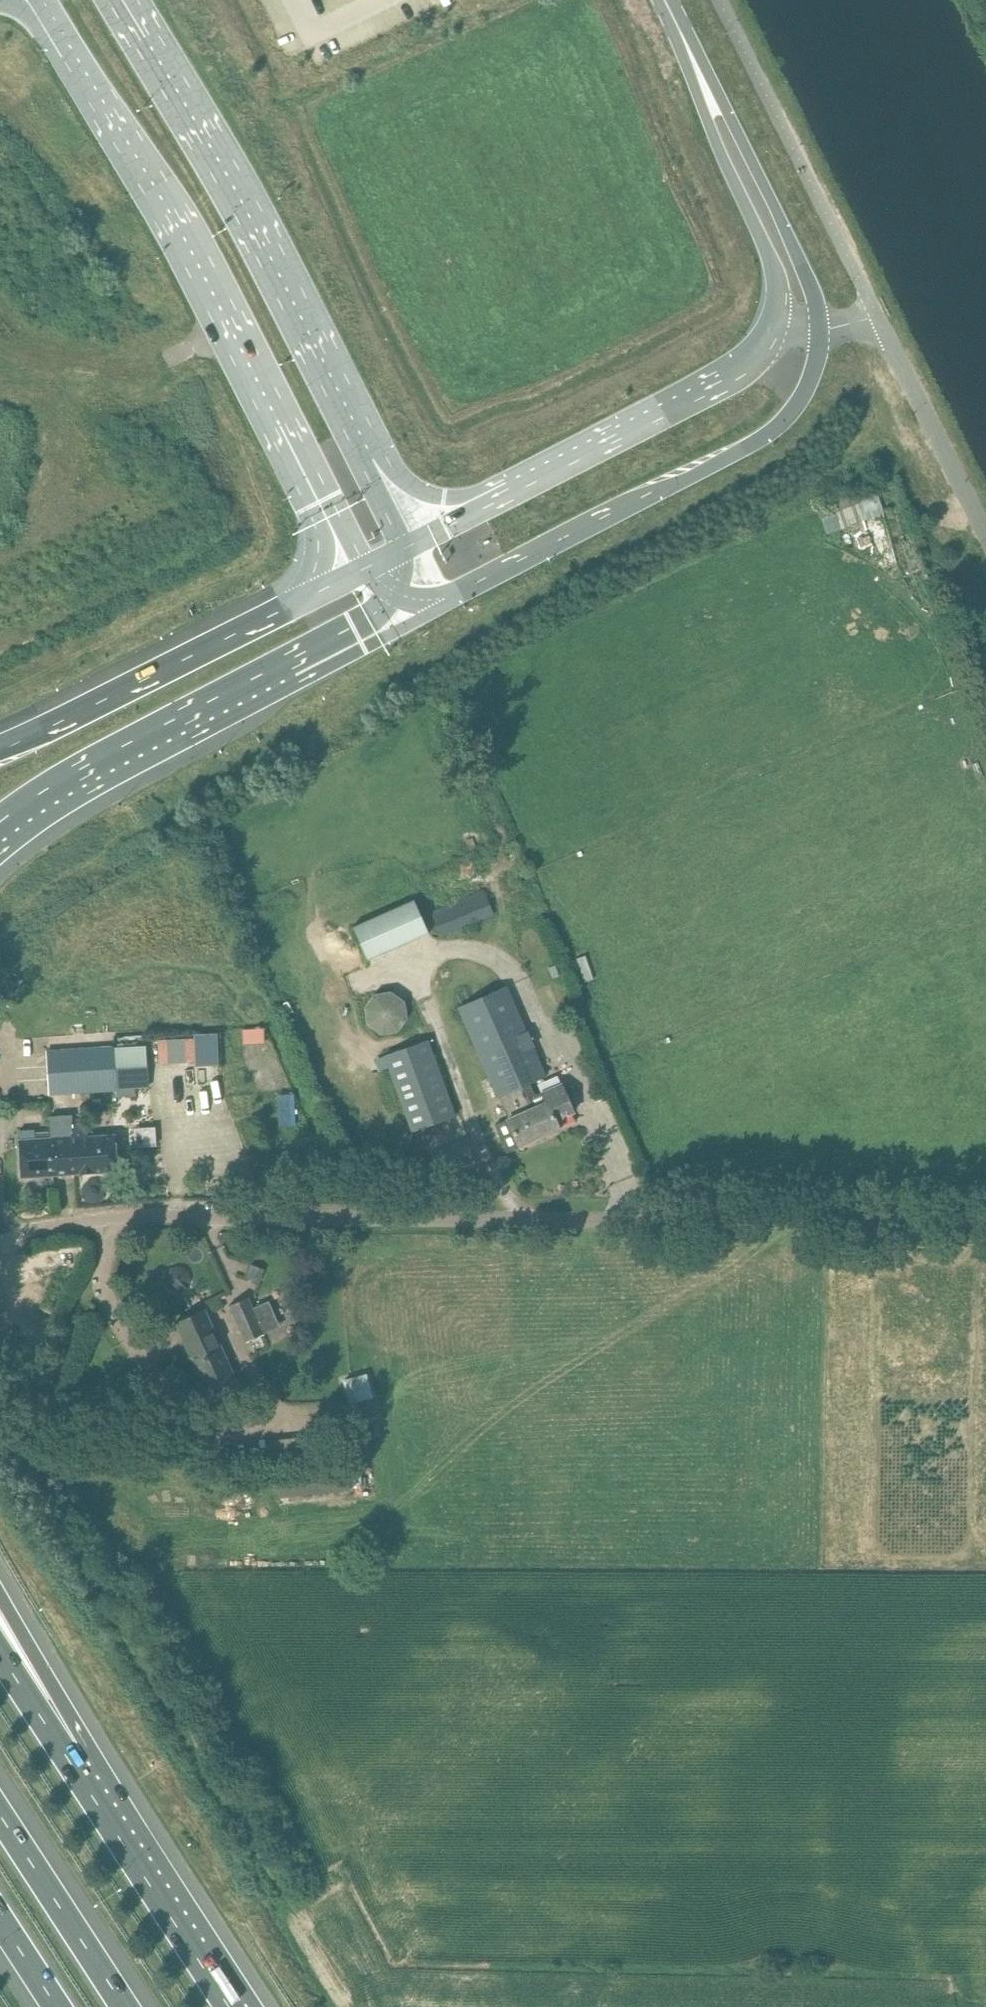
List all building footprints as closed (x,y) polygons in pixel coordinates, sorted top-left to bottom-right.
[(837,514),(822,519),(828,534),(865,521),(859,504),(836,512),(837,514)] [(423,902),(346,929),(355,955),(422,931),(425,940),(482,920),(475,900),(428,916),(423,902)] [(509,986),(458,1008),(504,1110),(492,1116),(508,1152),(559,1129),(555,1120),(576,1111),(564,1083),(545,1092),(537,1093),(531,1081),(548,1074),(509,986)] [(406,1014),(406,1013),(406,1009),(404,1004),(400,998),(394,993),(386,991),(381,991),(378,992),(375,993),(370,997),(367,1000),(364,1004),(363,1008),(363,1012),(363,1017),(364,1021),(368,1028),(375,1033),(383,1035),(391,1034),(395,1032),(399,1029),(402,1026),(404,1022),(406,1014)] [(264,1029),(242,1030),(243,1038),(250,1038),(250,1045),(265,1044),(264,1029)] [(162,1068),(196,1067),(195,1038),(161,1039),(162,1068)] [(428,1039),(383,1056),(385,1061),(387,1065),(388,1068),(411,1133),(416,1131),(456,1116),(445,1086),(428,1039)] [(150,1086),(147,1046),(42,1053),(44,1093),(150,1086)] [(278,1094),(279,1125),(296,1124),(294,1093),(278,1094)] [(132,1106),(136,1155),(156,1153),(155,1133),(153,1133),(150,1104),(132,1106)] [(60,1138),(54,1139),(56,1175),(77,1173),(77,1152),(66,1152),(65,1138),(76,1137),(75,1119),(72,1119),(71,1115),(59,1116),(60,1129),(60,1138)] [(76,1137),(65,1138),(66,1152),(77,1152),(77,1173),(117,1171),(115,1135),(88,1137),(87,1119),(75,1119),(76,1137)] [(35,1129),(18,1130),(19,1141),(21,1177),(56,1175),(54,1139),(51,1139),(36,1140),(35,1129)] [(465,1140),(432,1152),(441,1178),(475,1166),(465,1140)] [(246,1277),(259,1282),(264,1269),(250,1264),(246,1277)] [(178,1265),(177,1265),(176,1265),(175,1265),(174,1266),(173,1266),(172,1266),(171,1267),(170,1268),(169,1268),(168,1269),(167,1270),(167,1271),(166,1272),(166,1273),(165,1274),(165,1275),(165,1276),(164,1277),(164,1278),(164,1279),(165,1280),(165,1282),(165,1283),(166,1284),(166,1285),(167,1286),(167,1287),(168,1287),(169,1288),(170,1289),(171,1289),(172,1290),(173,1290),(174,1291),(175,1291),(176,1291),(177,1291),(179,1291),(180,1291),(181,1291),(182,1290),(183,1290),(184,1289),(185,1289),(186,1288),(187,1287),(187,1286),(188,1285),(189,1284),(189,1283),(190,1282),(190,1281),(190,1280),(190,1279),(190,1278),(190,1277),(190,1276),(190,1275),(189,1274),(189,1273),(188,1272),(188,1271),(187,1270),(186,1269),(186,1268),(185,1267),(184,1267),(183,1266),(182,1266),(181,1266),(179,1265),(178,1265)] [(253,1309),(248,1297),(229,1305),(246,1342),(264,1334),(263,1333),(275,1327),(277,1323),(269,1305),(265,1303),(253,1309)] [(235,1379),(204,1309),(175,1322),(206,1392),(235,1379)] [(368,1376),(345,1382),(351,1405),(374,1399),(368,1376)] [(344,1492),(344,1479),(278,1479),(278,1493),(344,1492)]
